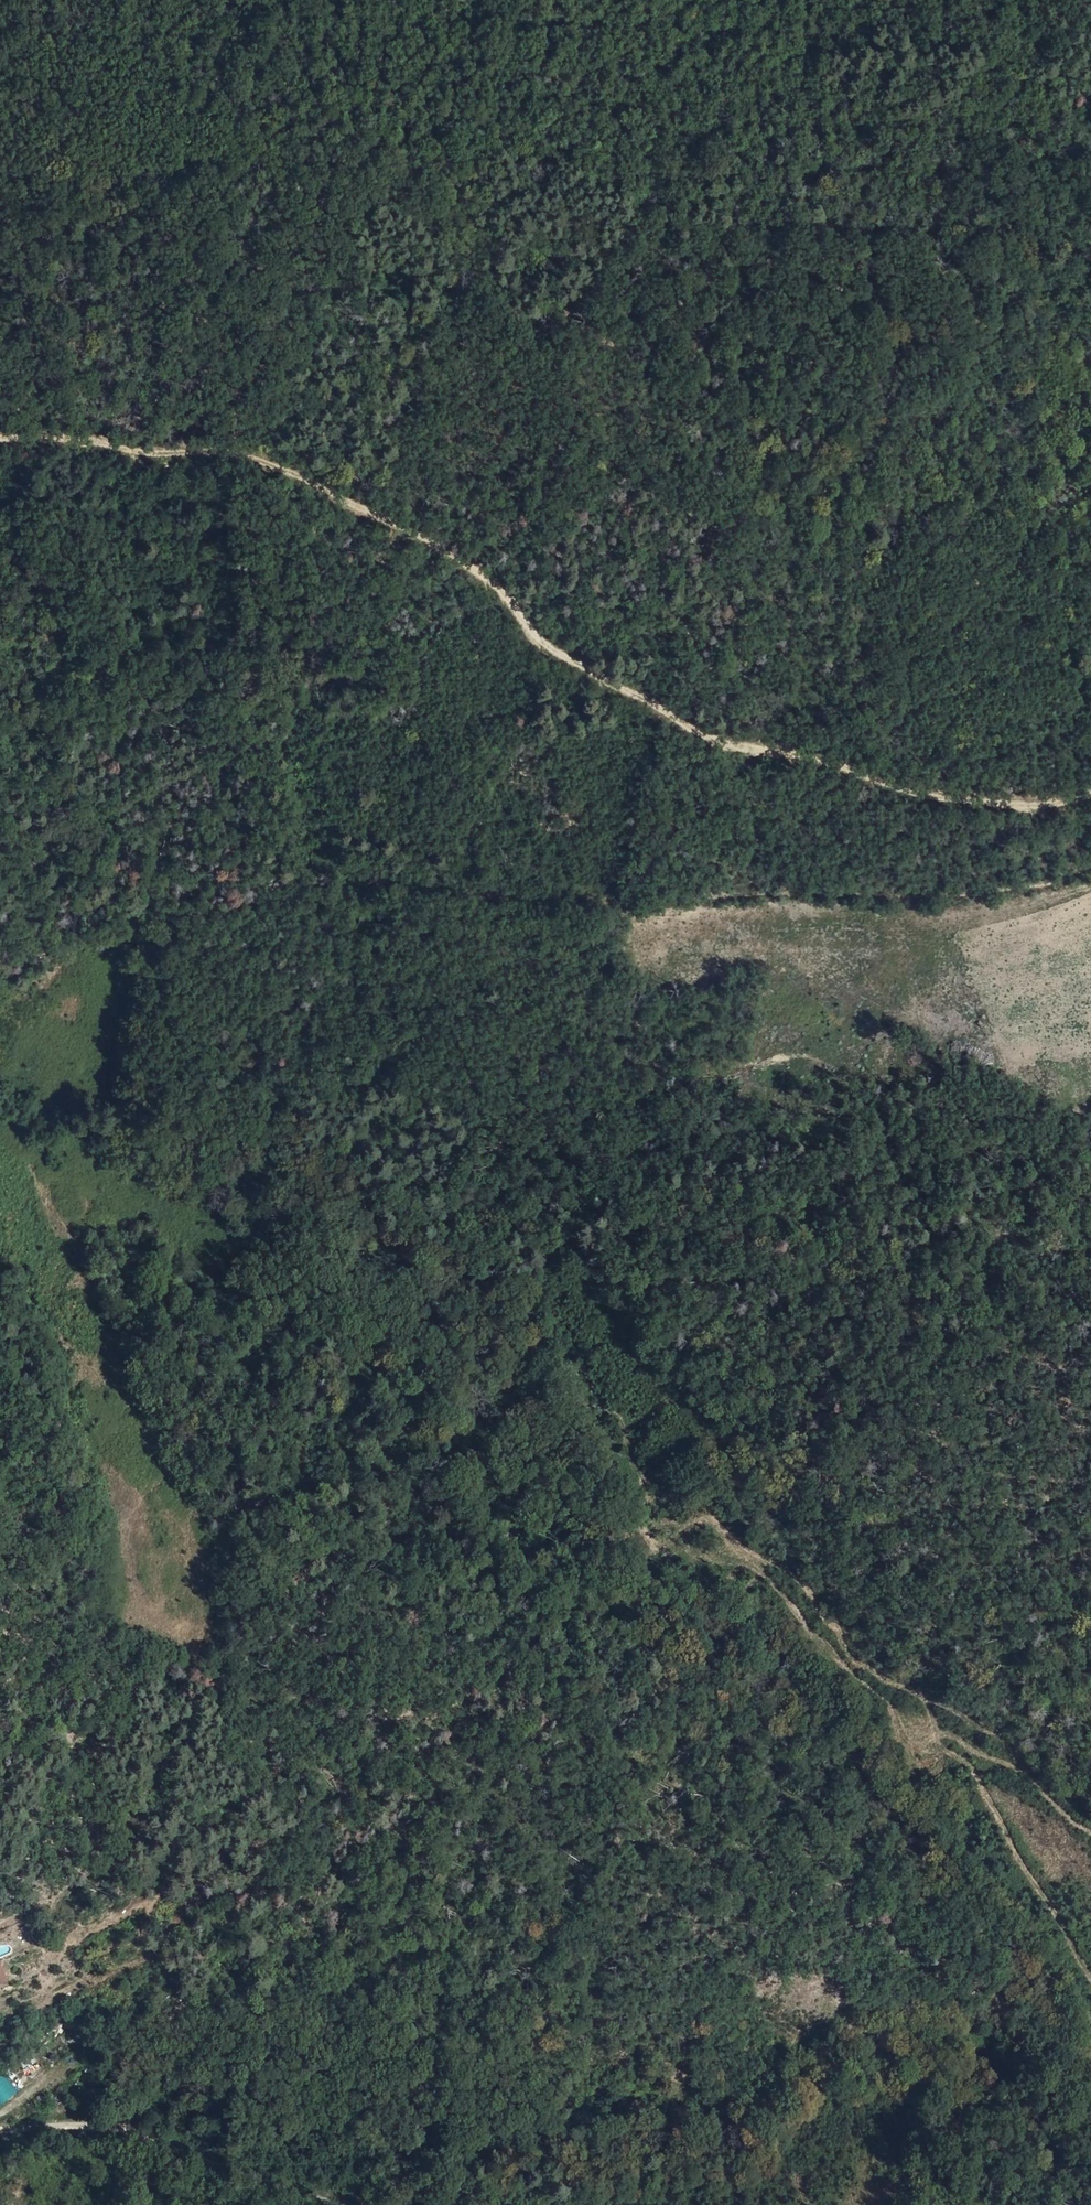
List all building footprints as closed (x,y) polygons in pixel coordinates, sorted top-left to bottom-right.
[(9,1979),(2,1961),(0,1961),(0,1983),(9,1979)] [(0,2075),(0,2105),(17,2093),(4,2072),(0,2075)]
